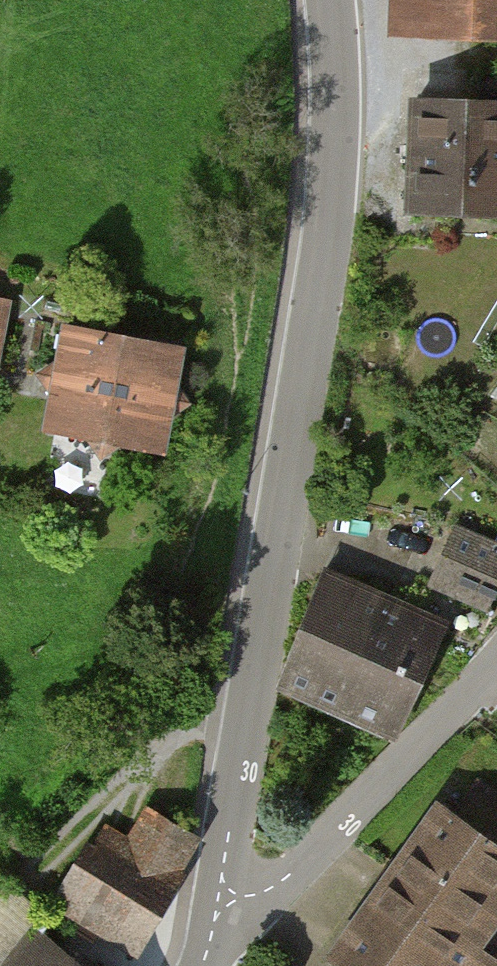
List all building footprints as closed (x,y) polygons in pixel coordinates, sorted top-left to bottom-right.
[(389,41),(496,44),(496,0),(390,0),(389,41)] [(412,99),(407,220),(496,223),(496,102),(412,99)] [(0,301),(0,388),(16,304),(0,301)] [(191,351),(66,329),(47,438),(172,460),(191,351)] [(459,529),(434,594),(496,618),(496,544),(459,529)] [(455,630),(329,576),(278,696),(403,750),(455,630)] [(332,962),(337,965),(496,965),(477,951),(496,923),(496,798),(476,784),(455,813),(442,804),(332,962)] [(100,826),(51,910),(142,962),(208,847),(144,811),(127,841),(100,826)]
